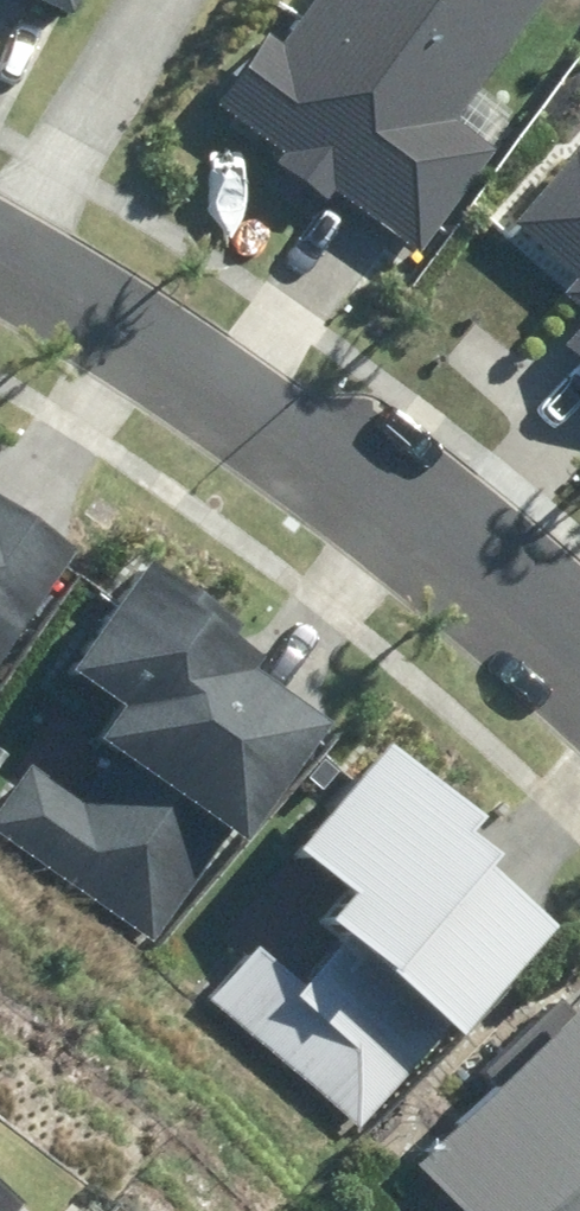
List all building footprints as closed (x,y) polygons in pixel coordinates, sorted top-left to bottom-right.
[(288,41),(273,30),(220,101),(287,151),(274,170),(330,212),(345,193),(418,248),(491,150),(457,124),(550,0),(319,0),(288,41)] [(565,148),(489,233),(579,314),(579,162),(565,148)] [(557,348),(579,368),(579,322),(557,348)] [(69,554),(0,503),(0,649),(69,554)] [(0,797),(0,844),(135,936),(208,828),(239,849),(323,724),(250,675),(273,641),(150,557),(70,675),(109,702),(86,736),(120,759),(83,813),(19,769),(0,797)] [(333,935),(294,981),(252,945),(204,1001),(356,1130),(559,891),(384,743),(291,852),(344,897),(321,925),(333,935)] [(372,1208),(375,1210),(579,1210),(579,1006),(372,1208)] [(7,1210),(17,1199),(0,1183),(0,1210),(8,1210),(7,1210)]
